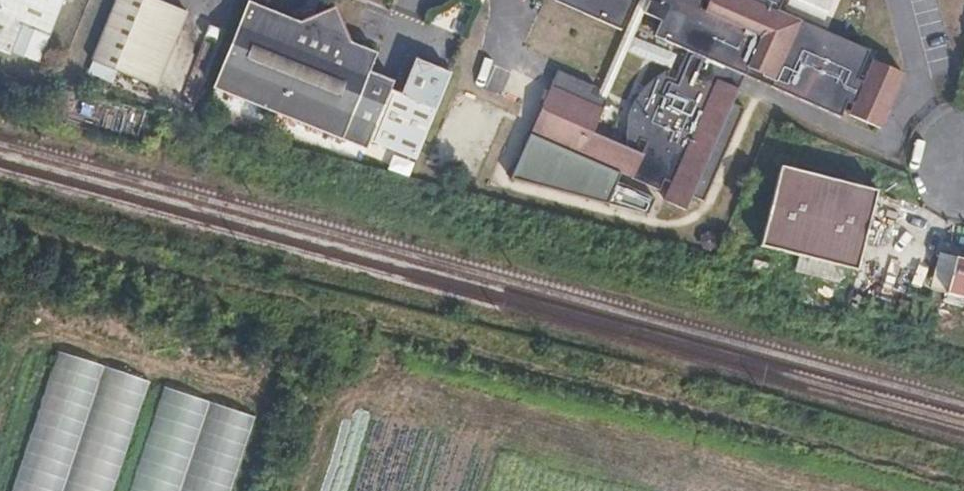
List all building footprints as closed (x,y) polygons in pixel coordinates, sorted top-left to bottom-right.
[(7,56),(9,51),(19,25),(48,37),(63,0),(0,0),(0,53),(7,56)] [(158,83),(186,8),(165,0),(118,0),(95,59),(158,83)] [(341,138),(369,68),(376,50),(351,40),(336,3),(296,17),(254,0),(246,0),(212,85),(341,138)] [(619,29),(632,0),(555,0),(619,29)] [(848,104),(844,113),(874,127),(883,108),(879,106),(885,95),(888,97),(899,72),(869,58),(859,81),(852,78),(863,55),(786,17),(768,18),(769,8),(774,11),(779,0),(706,0),(702,9),(698,7),(701,0),(647,0),(642,12),(659,20),(653,35),(685,49),(672,77),(665,74),(668,68),(665,69),(659,72),(653,76),(650,78),(642,85),(637,90),(633,97),(630,101),(628,106),(624,116),(623,121),(623,126),(622,132),(622,137),(623,142),(623,146),(623,147),(624,148),(624,150),(624,151),(624,152),(625,153),(625,154),(625,156),(626,157),(626,158),(631,150),(637,137),(644,140),(638,153),(627,177),(655,190),(660,178),(669,182),(661,200),(681,209),(687,195),(700,200),(739,106),(727,101),(733,87),(715,79),(724,59),(742,67),(742,66),(837,110),(841,101),(844,94),(851,97),(848,104)] [(832,0),(786,0),(783,8),(822,24),(832,0)] [(19,25),(9,51),(37,62),(48,37),(19,25)] [(368,139),(414,158),(453,65),(442,60),(439,66),(414,57),(400,91),(390,87),(393,78),(369,68),(341,138),(365,148),(368,139)] [(724,59),(715,79),(733,87),(742,67),(724,59)] [(543,115),(534,137),(578,156),(589,131),(602,100),(589,94),(592,87),(554,70),(539,104),(549,109),(546,116),(543,115)] [(851,97),(844,94),(841,101),(848,104),(851,97)] [(879,106),(883,108),(888,97),(885,95),(879,106)] [(526,134),(534,137),(543,115),(546,116),(549,109),(539,104),(526,134)] [(589,131),(578,156),(627,177),(638,153),(631,150),(626,158),(626,157),(625,156),(625,154),(625,153),(624,152),(624,151),(624,150),(624,148),(623,147),(623,146),(589,131)] [(775,164),(756,245),(854,270),(873,189),(775,164)] [(953,255),(936,251),(926,289),(943,293),(953,255)] [(943,293),(963,298),(963,258),(953,255),(943,293)] [(59,352),(12,490),(64,490),(105,368),(59,352)] [(105,368),(64,490),(115,490),(151,383),(105,368)] [(165,387),(130,490),(181,490),(211,402),(165,387)] [(211,402),(181,490),(231,490),(256,417),(211,402)]
